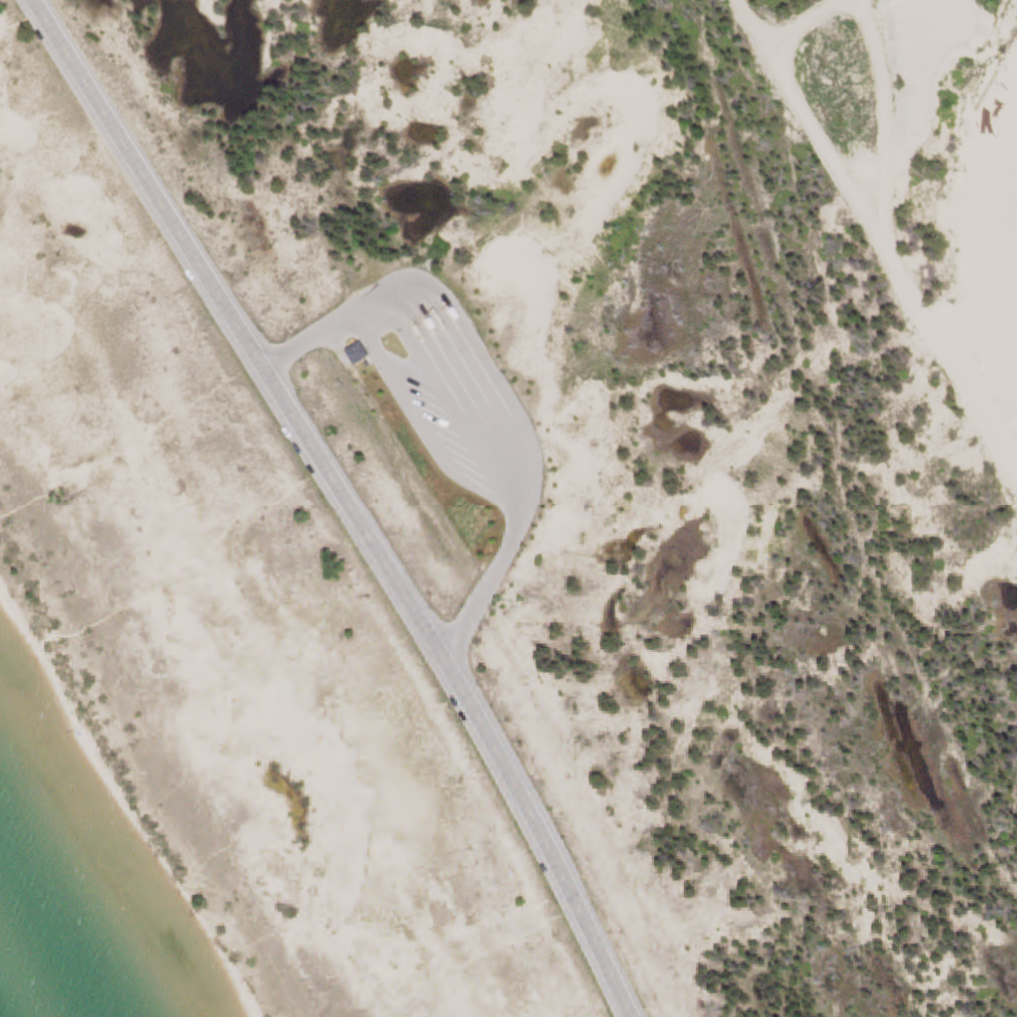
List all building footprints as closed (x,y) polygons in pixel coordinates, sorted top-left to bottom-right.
[(351,351),(361,366),(376,357),(366,341),(351,351)]
